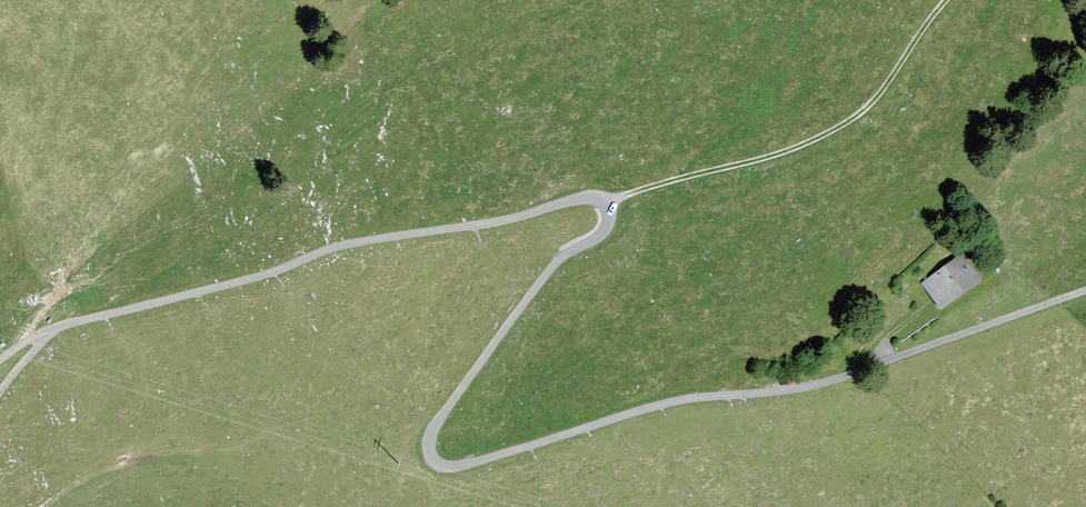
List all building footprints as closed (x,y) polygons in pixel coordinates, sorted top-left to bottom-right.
[(983,279),(965,255),(924,284),(941,309),(983,279)]
